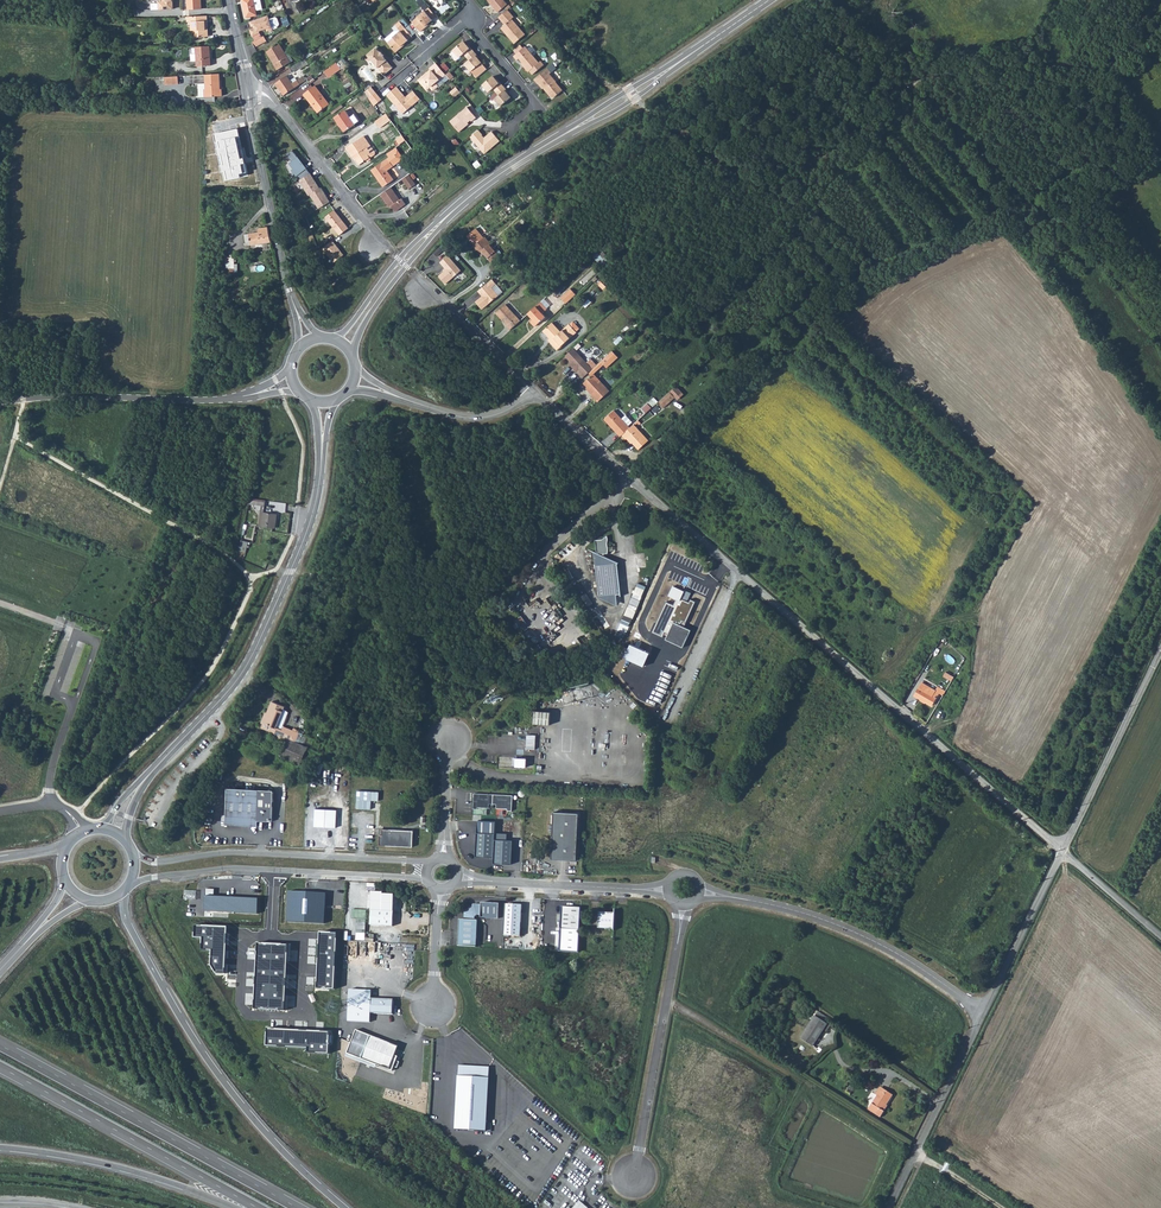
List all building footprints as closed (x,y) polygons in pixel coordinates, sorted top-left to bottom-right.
[(173,0),(164,0),(164,1),(162,1),(159,2),(159,10),(173,9),(173,0)] [(200,9),(200,0),(187,0),(188,9),(200,9)] [(246,18),(257,15),(256,11),(262,9),(260,0),(242,0),(246,18)] [(498,12),(507,4),(503,0),(487,0),(498,12)] [(432,11),(429,8),(425,11),(417,17),(418,17),(412,22),(420,32),(426,27),(425,26),(432,20),(436,16),(432,11)] [(508,10),(500,17),(502,20),(501,21),(505,25),(503,26),(510,34),(507,36),(515,44),(525,34),(512,19),(514,17),(508,10)] [(270,20),(268,15),(250,22),(252,27),(255,26),(256,27),(250,29),(252,37),(260,33),(260,31),(266,29),(267,32),(273,30),(273,29),(277,28),(277,26),(279,26),(279,24),(277,18),(275,18),(270,20)] [(207,16),(187,17),(187,22),(191,22),(192,37),(206,37),(206,26),(208,26),(207,16)] [(394,38),(388,43),(396,52),(402,47),(401,46),(408,40),(412,36),(400,22),(395,25),(400,31),(393,37),(394,38)] [(503,26),(501,28),(507,36),(510,34),(503,26)] [(264,36),(252,42),(255,48),(267,41),(264,36)] [(464,42),(453,50),(459,57),(464,54),(467,58),(474,52),(473,50),(472,51),(470,49),(464,42)] [(267,52),(278,70),(290,63),(288,59),(291,58),(288,51),(285,53),(280,44),(267,52)] [(209,46),(196,47),(197,54),(191,54),(192,61),(197,61),(197,66),(211,66),(209,46)] [(525,47),(514,56),(517,60),(519,58),(522,62),(524,65),(523,66),(528,72),(530,71),(533,75),(546,63),(543,60),(539,63),(525,47)] [(380,53),(376,48),(366,56),(366,58),(368,61),(370,61),(371,60),(384,75),(393,68),(383,56),(384,56),(381,52),(380,53)] [(477,78),(487,69),(478,59),(476,56),(477,55),(474,52),(467,58),(470,60),(465,64),(477,78)] [(305,58),(290,69),(292,73),(300,68),(301,69),(308,64),(305,58)] [(336,63),(325,71),(329,77),(340,69),(336,63)] [(446,75),(436,63),(430,69),(431,70),(426,73),(427,74),(425,76),(424,75),(418,80),(427,90),(430,87),(433,90),(438,86),(435,83),(439,80),(446,75)] [(553,64),(534,79),(538,84),(539,83),(551,97),(555,97),(563,90),(556,82),(550,74),(556,68),(553,64)] [(220,74),(205,75),(206,89),(204,89),(205,97),(222,96),(222,89),(220,89),(220,74)] [(165,77),(165,85),(179,84),(178,76),(165,77)] [(305,81),(302,77),(297,80),(295,78),(290,81),(287,76),(276,83),(284,95),(305,81)] [(493,76),(483,85),(489,92),(493,88),(496,92),(503,86),(500,82),(499,83),(497,81),(493,76)] [(315,86),(304,94),(314,107),(315,106),(320,112),(329,105),(315,86)] [(501,106),(511,97),(507,93),(505,91),(506,90),(503,86),(496,92),(499,95),(495,99),(501,106)] [(397,87),(387,95),(403,114),(417,102),(410,94),(405,97),(405,98),(403,97),(404,95),(397,87)] [(460,92),(456,87),(450,92),(454,97),(460,92)] [(293,94),(299,101),(305,96),(299,89),(293,94)] [(376,93),(369,98),(374,106),(382,100),(376,93)] [(467,107),(450,121),(459,132),(467,126),(466,125),(471,120),(472,121),(476,118),(467,107)] [(355,124),(350,117),(345,110),(335,118),(345,132),(355,125),(355,124)] [(354,114),(350,117),(355,124),(359,121),(354,114)] [(386,114),(375,122),(380,128),(391,120),(386,114)] [(483,135),(479,130),(471,137),(485,154),(500,141),(492,131),(485,137),(483,139),(481,136),(483,135)] [(343,142),(345,146),(364,136),(362,131),(343,142)] [(364,136),(346,149),(352,158),(354,156),(356,159),(355,159),(359,165),(366,160),(368,162),(371,159),(370,158),(374,155),(375,153),(370,145),(364,136)] [(230,164),(230,162),(240,162),(240,147),(234,146),(234,140),(223,140),(222,164),(230,164)] [(383,187),(394,180),(387,171),(400,162),(395,155),(399,152),(396,147),(387,154),(389,157),(371,170),(383,187)] [(301,181),(311,174),(292,149),(286,154),(292,163),(290,164),(294,170),(293,171),(298,178),(298,177),(301,181)] [(311,196),(321,189),(311,174),(301,181),(300,181),(309,197),(311,196)] [(409,175),(402,179),(409,189),(415,185),(409,175)] [(391,187),(381,194),(390,207),(392,206),(395,211),(406,204),(402,199),(400,200),(391,187)] [(321,189),(311,196),(320,210),(331,203),(321,188),(321,189)] [(335,210),(326,217),(340,235),(349,228),(335,210)] [(246,246),(254,244),(255,248),(262,247),(262,243),(271,242),(268,227),(258,229),(259,232),(244,235),(246,246)] [(476,228),(467,236),(475,245),(474,246),(480,254),(482,252),(492,263),(500,257),(494,250),(496,249),(485,237),(484,238),(476,228)] [(333,241),(323,249),(334,263),(344,255),(333,241)] [(442,245),(433,252),(441,261),(449,253),(442,245)] [(593,254),(603,267),(612,260),(601,247),(593,254)] [(234,255),(230,255),(229,272),(234,272),(237,272),(237,264),(234,264),(234,255)] [(448,256),(440,262),(446,270),(439,276),(446,284),(461,271),(448,256)] [(480,298),(476,302),(482,309),(498,296),(491,288),(496,284),(492,279),(478,291),(482,296),(484,298),(483,299),(482,298),(480,298)] [(561,298),(566,304),(576,295),(570,289),(561,298)] [(540,302),(528,314),(533,319),(530,321),(535,327),(545,317),(542,314),(547,309),(540,302)] [(507,326),(510,330),(520,321),(505,304),(496,313),(507,326)] [(551,340),(550,342),(557,350),(577,332),(576,332),(570,325),(569,324),(561,332),(552,322),(543,331),(551,340)] [(573,322),(570,325),(576,332),(579,328),(573,322)] [(620,336),(614,341),(617,345),(623,339),(620,336)] [(573,349),(565,356),(572,363),(574,365),(572,367),(577,372),(579,370),(584,376),(589,373),(592,369),(589,365),(594,361),(591,358),(586,363),(573,349)] [(591,395),(598,402),(610,391),(594,374),(604,364),(607,368),(618,357),(612,351),(592,369),(589,373),(592,376),(582,384),(591,393),(592,392),(593,394),(591,395)] [(669,392),(658,402),(664,408),(675,397),(669,392)] [(642,409),(646,413),(652,408),(648,404),(642,409)] [(604,419),(611,427),(612,426),(617,432),(616,433),(620,437),(622,435),(630,428),(614,410),(604,419)] [(630,428),(622,435),(626,439),(627,439),(630,442),(631,441),(639,450),(649,440),(634,424),(630,428)] [(362,451),(356,434),(351,436),(357,453),(362,451)] [(266,500),(249,498),(248,504),(261,506),(265,506),(266,500)] [(261,512),(259,526),(272,528),(274,528),(276,514),(264,512),(261,512)] [(599,554),(594,552),(599,598),(610,602),(610,600),(617,604),(616,595),(621,594),(618,564),(619,563),(604,557),(604,554),(608,554),(608,551),(608,550),(608,547),(608,544),(608,543),(608,542),(608,539),(607,536),(602,539),(595,540),(597,551),(597,552),(598,553),(599,553),(599,554)] [(245,553),(248,542),(241,540),(238,551),(245,553)] [(667,547),(636,629),(644,632),(676,551),(667,547)] [(632,622),(645,588),(637,585),(623,619),(632,622)] [(674,622),(683,626),(695,602),(688,599),(691,593),(686,591),(673,586),(668,596),(675,601),(673,606),(666,603),(652,632),(662,637),(664,632),(668,634),(674,622)] [(673,623),(668,634),(666,639),(683,648),(691,630),(683,626),(674,622),(673,623)] [(631,644),(625,658),(644,666),(650,653),(631,644)] [(943,676),(952,681),(954,677),(946,672),(943,676)] [(938,686),(935,690),(922,683),(914,696),(932,706),(939,693),(943,695),(946,691),(938,686)] [(262,723),(264,724),(276,727),(285,706),(272,701),(266,716),(265,715),(262,723)] [(535,710),(534,723),(550,724),(551,711),(535,710)] [(264,724),(262,728),(274,733),(276,727),(264,724)] [(273,733),(276,740),(285,738),(287,739),(295,742),(299,733),(284,727),(283,730),(276,727),(274,733),(273,733)] [(526,749),(534,749),(535,735),(526,735),(526,749)] [(295,742),(287,739),(279,755),(300,764),(307,747),(295,742)] [(498,756),(497,768),(533,769),(534,757),(498,756)] [(227,790),(225,825),(257,826),(257,821),(272,822),(273,792),(227,790)] [(493,794),(474,793),(473,809),(478,809),(478,807),(489,808),(489,804),(493,804),(493,794)] [(512,811),(513,795),(493,794),(493,804),(497,804),(497,808),(508,809),(508,811),(512,811)] [(314,827),(336,828),(337,810),(315,809),(314,827)] [(576,861),(579,813),(554,812),(551,859),(576,861)] [(413,831),(382,829),(382,835),(380,835),(379,845),(413,847),(413,831)] [(495,839),(495,833),(477,832),(475,857),(494,858),(495,839)] [(513,840),(495,839),(494,858),(493,863),(512,864),(513,840)] [(325,893),(288,891),(286,922),(324,923),(325,893)] [(371,891),(370,925),(393,926),(393,912),(394,912),(394,894),(385,893),(385,892),(371,891)] [(257,899),(204,896),(204,911),(258,914),(257,899)] [(475,921),(475,917),(477,915),(481,915),(481,918),(499,919),(499,904),(482,903),(481,905),(474,904),(465,912),(465,920),(460,920),(458,946),(476,947),(477,921),(475,921)] [(522,905),(505,904),(504,935),(520,936),(522,905)] [(580,930),(581,908),(562,907),(560,929),(580,930)] [(353,909),(353,917),(357,917),(357,932),(367,932),(367,909),(353,909)] [(614,929),(615,913),(599,912),(598,928),(614,929)] [(373,991),(351,989),(349,1021),(370,1023),(371,1013),(372,999),(373,991)] [(393,1000),(372,999),(371,1013),(393,1014),(393,1000)] [(815,1016),(800,1038),(813,1046),(827,1024),(815,1016)] [(357,1030),(346,1057),(376,1068),(377,1065),(392,1071),(394,1067),(396,1061),(398,1057),(395,1056),(398,1047),(357,1030)] [(489,1066),(458,1065),(454,1128),(485,1130),(489,1066)] [(885,1094),(878,1090),(875,1094),(877,1096),(868,1110),(880,1117),(884,1111),(882,1110),(885,1105),(886,1105),(893,1095),(887,1091),(885,1094)]
